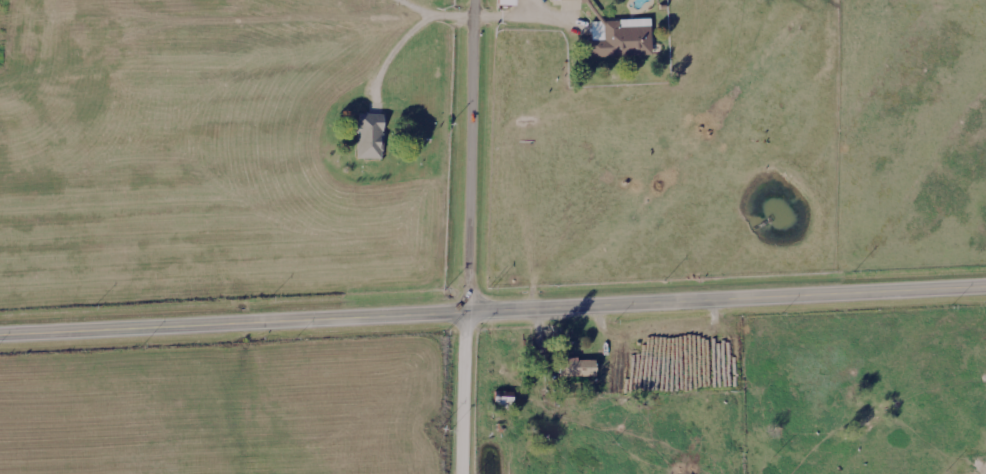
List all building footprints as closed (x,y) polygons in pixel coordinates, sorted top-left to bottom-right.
[(494,8),(494,0),(511,0),(511,8),(494,8)] [(648,58),(587,60),(586,24),(647,22),(648,58)] [(353,162),(353,117),(378,117),(378,162),(353,162)] [(554,361),(591,361),(591,379),(554,379),(554,361)] [(510,395),(510,410),(491,410),(491,395),(510,395)]
